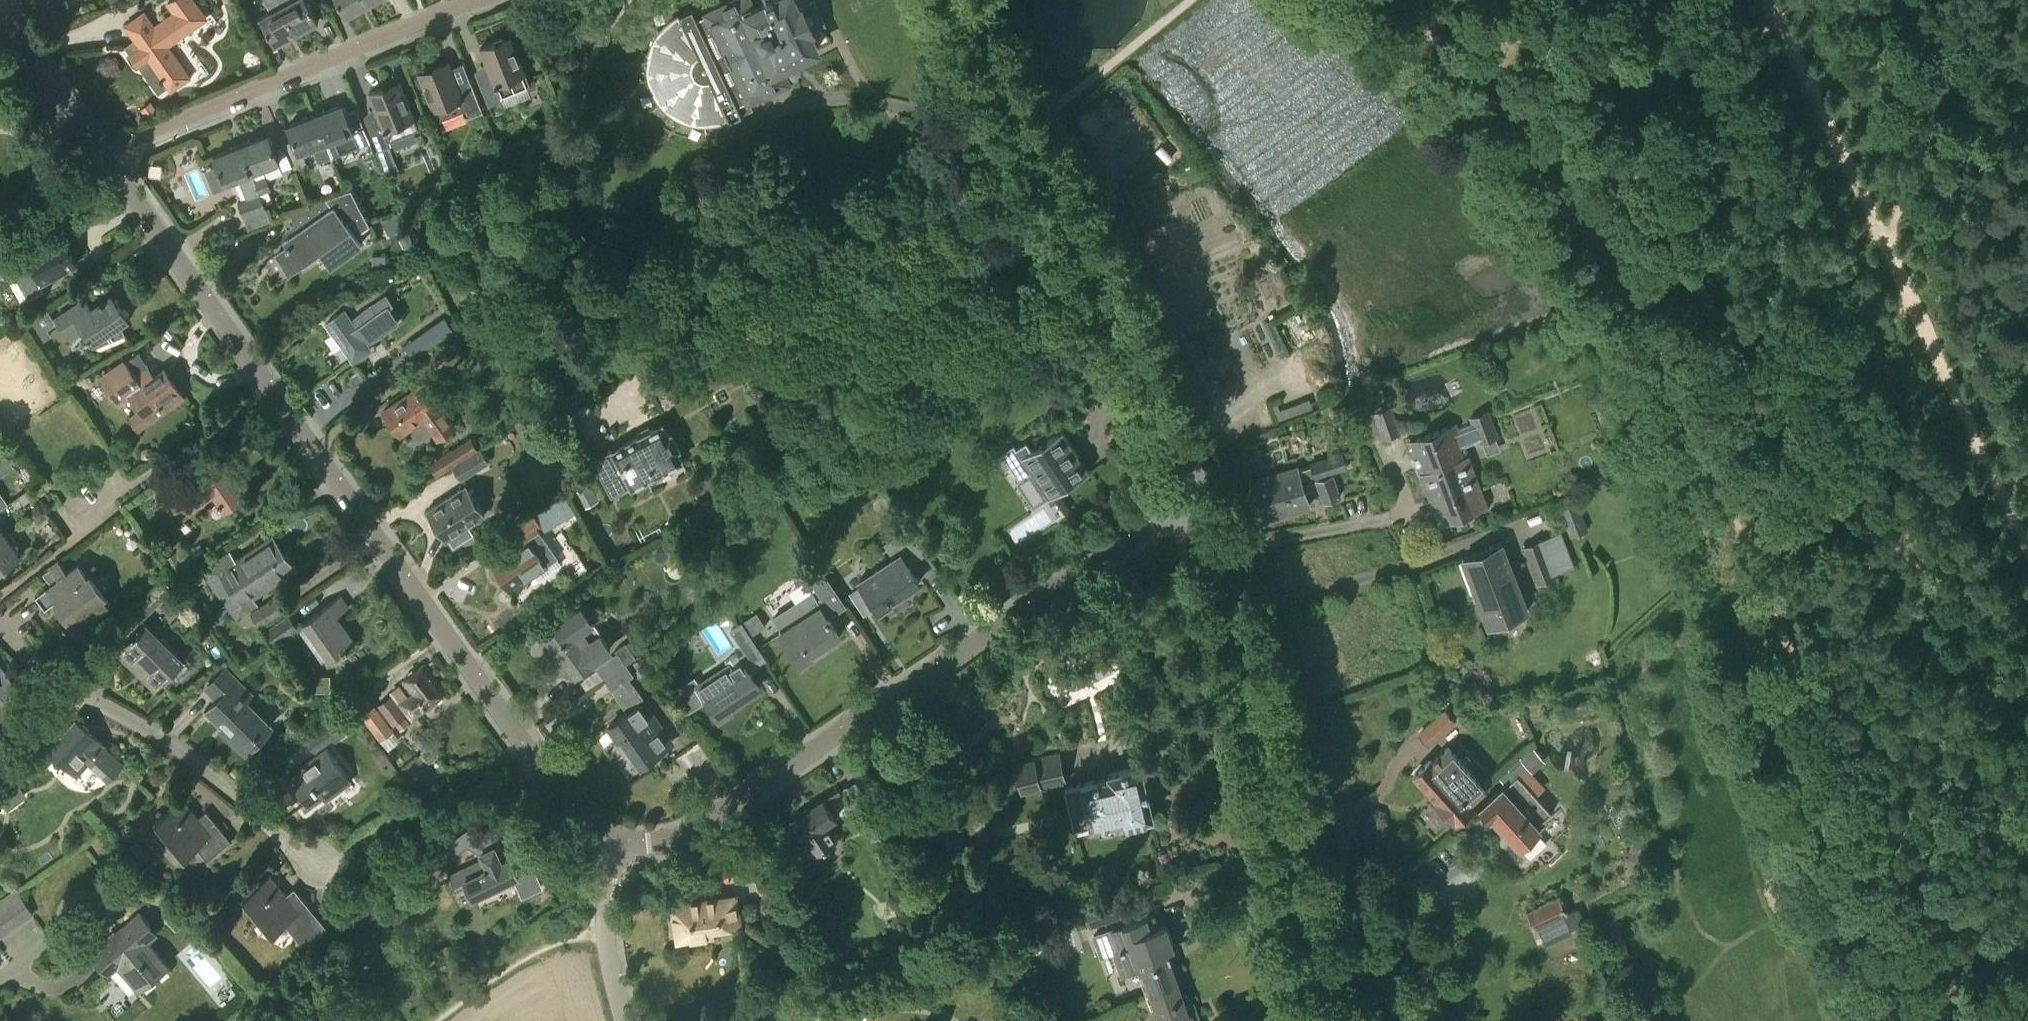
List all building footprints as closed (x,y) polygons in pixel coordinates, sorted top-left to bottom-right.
[(205,17),(193,0),(170,0),(167,2),(175,12),(154,27),(146,16),(140,20),(138,16),(125,25),(171,89),(189,76),(166,45),(205,17)] [(281,4),(279,0),(265,0),(271,10),(260,16),(275,44),(296,32),(281,4)] [(296,32),(318,20),(311,6),(318,2),(317,0),(279,0),(281,4),(296,32)] [(365,0),(337,0),(345,15),(367,3),(365,0)] [(825,23),(814,0),(798,8),(795,0),(770,0),(753,8),(749,0),(734,0),(700,16),(694,5),(680,11),(676,13),(673,15),(670,17),(668,19),(666,21),(663,23),(659,27),(658,30),(656,32),(654,35),(653,38),(651,41),(650,43),(649,46),(648,49),(648,52),(647,55),(647,58),(646,62),(646,65),(646,68),(647,71),(647,74),(648,77),(648,80),(649,83),(650,86),(651,89),(653,91),(654,94),(656,97),(658,99),(659,102),(661,104),(666,109),(668,111),(670,112),(676,116),(681,119),(684,120),(687,121),(690,122),(693,123),(699,124),(702,124),(708,124),(711,124),(714,124),(720,122),(726,121),(729,120),(743,113),(739,103),(787,80),(780,65),(817,48),(809,31),(825,23)] [(500,95),(529,84),(510,37),(495,43),(495,42),(479,48),(489,70),(476,75),(488,105),(502,99),(500,95)] [(467,113),(481,108),(471,82),(458,87),(448,60),(432,67),(433,68),(418,74),(437,120),(466,109),(467,113)] [(389,140),(418,128),(399,82),(385,88),(384,86),(368,92),(377,113),(364,118),(377,150),(391,144),(389,140)] [(334,155),(369,141),(356,109),(346,113),(342,103),(317,113),(322,127),(334,155)] [(322,127),(317,113),(287,125),(293,139),(284,143),(293,165),(292,166),(294,171),(307,166),(302,152),(312,147),(318,162),(334,155),(322,127)] [(241,144),(261,192),(271,188),(263,168),(279,161),(282,170),(292,166),(293,165),(284,143),(283,143),(282,141),(272,145),(268,133),(241,144)] [(261,192),(241,144),(213,155),(224,183),(238,177),(246,198),(241,200),(252,228),(272,219),(261,192)] [(292,241),(276,253),(290,273),(320,252),(329,265),(359,243),(344,222),(350,217),(359,230),(369,224),(350,188),(289,212),(294,227),(297,231),(289,237),(292,241)] [(75,263),(61,238),(59,234),(26,253),(30,260),(23,264),(22,261),(11,267),(28,297),(42,289),(39,284),(75,263)] [(384,255),(372,256),(372,266),(385,265),(384,255)] [(352,360),(370,347),(367,341),(398,319),(388,305),(392,302),(385,293),(350,319),(344,309),(326,323),(352,360)] [(84,329),(96,346),(125,333),(120,323),(127,318),(111,294),(103,300),(102,298),(99,300),(100,301),(91,308),(84,298),(56,318),(70,339),(84,329)] [(33,333),(53,320),(46,309),(26,323),(33,333)] [(130,394),(138,406),(127,414),(138,429),(184,397),(164,368),(152,376),(146,367),(148,365),(139,352),(102,378),(119,402),(130,394)] [(581,390),(572,377),(562,384),(559,380),(548,389),(567,415),(578,407),(571,397),(581,390)] [(426,380),(384,411),(400,433),(423,417),(437,436),(453,425),(439,405),(443,403),(426,380)] [(1372,411),(1382,439),(1400,432),(1390,404),(1372,411)] [(1439,523),(1487,505),(1464,446),(1478,441),(1479,443),(1506,433),(1496,407),(1469,417),(1476,434),(1462,440),(1455,423),(1407,441),(1439,523)] [(662,423),(593,459),(611,494),(630,484),(631,487),(682,460),(677,449),(679,448),(671,431),(668,433),(662,423)] [(1060,430),(1031,450),(1025,441),(1015,448),(1013,444),(1000,452),(1018,479),(1030,471),(1049,498),(1088,472),(1060,430)] [(438,474),(453,464),(480,447),(472,434),(430,461),(438,474)] [(480,447),(453,464),(461,478),(489,460),(481,446),(480,447)] [(14,465),(6,455),(0,459),(0,475),(14,465)] [(180,518),(214,494),(225,509),(240,498),(237,493),(244,489),(225,461),(203,476),(200,472),(165,496),(180,518)] [(1297,466),(1251,481),(1263,520),(1309,505),(1301,478),(1314,474),(1311,465),(1298,469),(1297,466)] [(1316,480),(1323,502),(1362,489),(1355,467),(1316,480)] [(575,492),(583,508),(599,500),(590,484),(575,492)] [(426,509),(446,539),(447,539),(451,545),(474,531),(469,524),(484,515),(465,485),(426,509)] [(29,487),(18,495),(24,503),(35,495),(29,487)] [(571,513),(560,496),(534,514),(544,530),(571,513)] [(1589,526),(1578,498),(1559,505),(1570,534),(1589,526)] [(37,523),(49,515),(43,507),(32,515),(37,523)] [(532,512),(516,522),(523,533),(539,523),(532,512)] [(890,601),(919,581),(908,564),(925,553),(909,528),(884,544),(893,556),(858,580),(861,585),(876,607),(879,611),(891,603),(890,601)] [(526,536),(490,562),(508,587),(522,578),(524,581),(534,574),(539,580),(562,564),(557,557),(539,532),(537,529),(526,536)] [(1522,545),(1537,584),(1576,569),(1561,530),(1522,545)] [(0,538),(0,569),(20,554),(5,534),(0,538)] [(231,586),(283,550),(272,534),(234,560),(225,547),(197,567),(229,613),(243,603),(231,586)] [(1488,625),(1527,611),(1501,543),(1462,557),(1488,625)] [(231,586),(243,603),(295,567),(283,550),(231,586)] [(185,567),(176,553),(166,559),(176,574),(185,567)] [(45,608),(57,600),(77,628),(110,603),(79,562),(67,571),(58,559),(49,566),(58,578),(35,595),(45,608)] [(821,568),(808,576),(821,595),(816,599),(810,590),(770,617),(779,631),(778,632),(799,664),(812,656),(810,653),(839,634),(828,618),(846,606),(821,568)] [(133,608),(134,609),(143,618),(143,619),(174,588),(164,577),(133,608)] [(876,607),(861,585),(850,592),(865,615),(876,607)] [(258,624),(291,601),(282,588),(249,612),(258,624)] [(1147,588),(1130,588),(1130,602),(1147,602),(1147,588)] [(329,659),(355,640),(337,615),(349,607),(340,595),(303,621),(329,659)] [(710,605),(717,615),(727,609),(720,598),(710,605)] [(581,608),(543,634),(552,647),(555,645),(575,673),(610,648),(599,634),(597,635),(589,624),(591,622),(581,608)] [(261,628),(271,642),(295,625),(284,611),(261,628)] [(765,625),(756,611),(741,621),(751,636),(765,625)] [(703,623),(717,649),(730,641),(715,616),(703,623)] [(728,629),(738,644),(753,667),(766,659),(751,636),(741,621),(728,629)] [(116,651),(155,690),(184,661),(145,622),(116,651)] [(625,662),(633,656),(623,642),(612,649),(615,653),(594,667),(603,679),(624,663),(626,663),(625,662)] [(728,664),(703,680),(712,694),(706,698),(719,717),(732,709),(730,706),(759,687),(741,660),(731,667),(728,664)] [(4,700),(19,689),(0,663),(0,694),(4,700)] [(411,717),(446,690),(425,663),(399,683),(409,696),(401,703),(411,717)] [(624,663),(603,679),(611,690),(628,678),(634,674),(626,663),(624,663)] [(207,687),(218,698),(207,710),(226,728),(223,730),(245,751),(270,724),(245,700),(252,692),(226,667),(207,687)] [(311,690),(332,690),(332,674),(311,674),(311,690)] [(628,678),(611,690),(627,713),(609,726),(618,738),(620,736),(641,764),(658,752),(660,756),(668,750),(665,747),(669,744),(659,730),(664,727),(628,678)] [(349,705),(373,739),(388,728),(386,725),(400,714),(385,693),(371,703),(364,693),(349,705)] [(1418,733),(1429,745),(1453,722),(1443,711),(1418,733)] [(332,742),(344,733),(331,715),(303,736),(313,749),(328,738),(332,742)] [(60,737),(46,724),(28,744),(48,763),(57,754),(77,772),(88,760),(107,778),(122,762),(102,744),(103,743),(77,720),(60,737)] [(308,804),(322,794),(326,799),(339,790),(335,785),(348,776),(326,746),(287,775),(308,804)] [(1413,774),(1437,800),(1429,807),(1446,825),(1454,818),(1455,820),(1471,805),(1469,802),(1485,787),(1448,746),(1432,761),(1429,759),(1413,774)] [(1532,747),(1524,755),(1535,767),(1543,759),(1532,747)] [(1011,765),(1018,795),(1040,789),(1066,782),(1059,753),(1033,760),(1011,765)] [(1108,776),(1063,787),(1073,830),(1119,819),(1119,823),(1153,814),(1140,763),(1107,772),(1108,776)] [(1503,787),(1502,786),(1479,807),(1490,818),(1491,817),(1518,847),(1539,827),(1536,824),(1551,811),(1517,774),(1503,787)] [(0,784),(0,805),(22,790),(12,776),(0,784)] [(888,831),(881,814),(873,795),(872,796),(863,778),(844,787),(852,805),(856,803),(872,839),(888,831)] [(840,787),(790,820),(804,840),(805,839),(816,855),(837,840),(827,824),(837,817),(828,805),(845,794),(840,787)] [(182,797),(155,819),(180,849),(191,840),(207,859),(231,840),(206,810),(198,817),(182,797)] [(469,846),(480,851),(494,845),(501,860),(509,856),(491,818),(470,829),(461,835),(469,846)] [(456,855),(448,844),(436,853),(443,862),(444,864),(456,855)] [(484,859),(448,875),(453,885),(456,890),(467,885),(473,896),(517,875),(521,884),(537,876),(527,857),(513,864),(509,856),(501,860),(494,845),(480,851),(484,859)] [(316,914),(294,887),(286,894),(269,874),(243,896),(268,926),(279,917),(292,933),(316,914)] [(0,901),(0,936),(33,913),(16,890),(0,901)] [(734,896),(673,905),(679,938),(713,932),(711,924),(738,920),(734,896)] [(1558,897),(1526,911),(1533,928),(1536,927),(1565,913),(1558,897)] [(1086,924),(1118,911),(1114,900),(1082,913),(1086,924)] [(1565,913),(1536,927),(1541,938),(1567,926),(1568,929),(1581,923),(1574,908),(1565,913)] [(92,953),(104,967),(113,959),(143,994),(172,969),(141,933),(150,925),(140,913),(92,953)] [(1153,914),(1093,935),(1096,941),(1107,937),(1121,975),(1141,968),(1149,992),(1178,982),(1165,945),(1172,943),(1164,919),(1156,922),(1153,914)] [(1149,992),(1160,1020),(1200,1020),(1193,1001),(1186,1004),(1178,982),(1149,992)]
